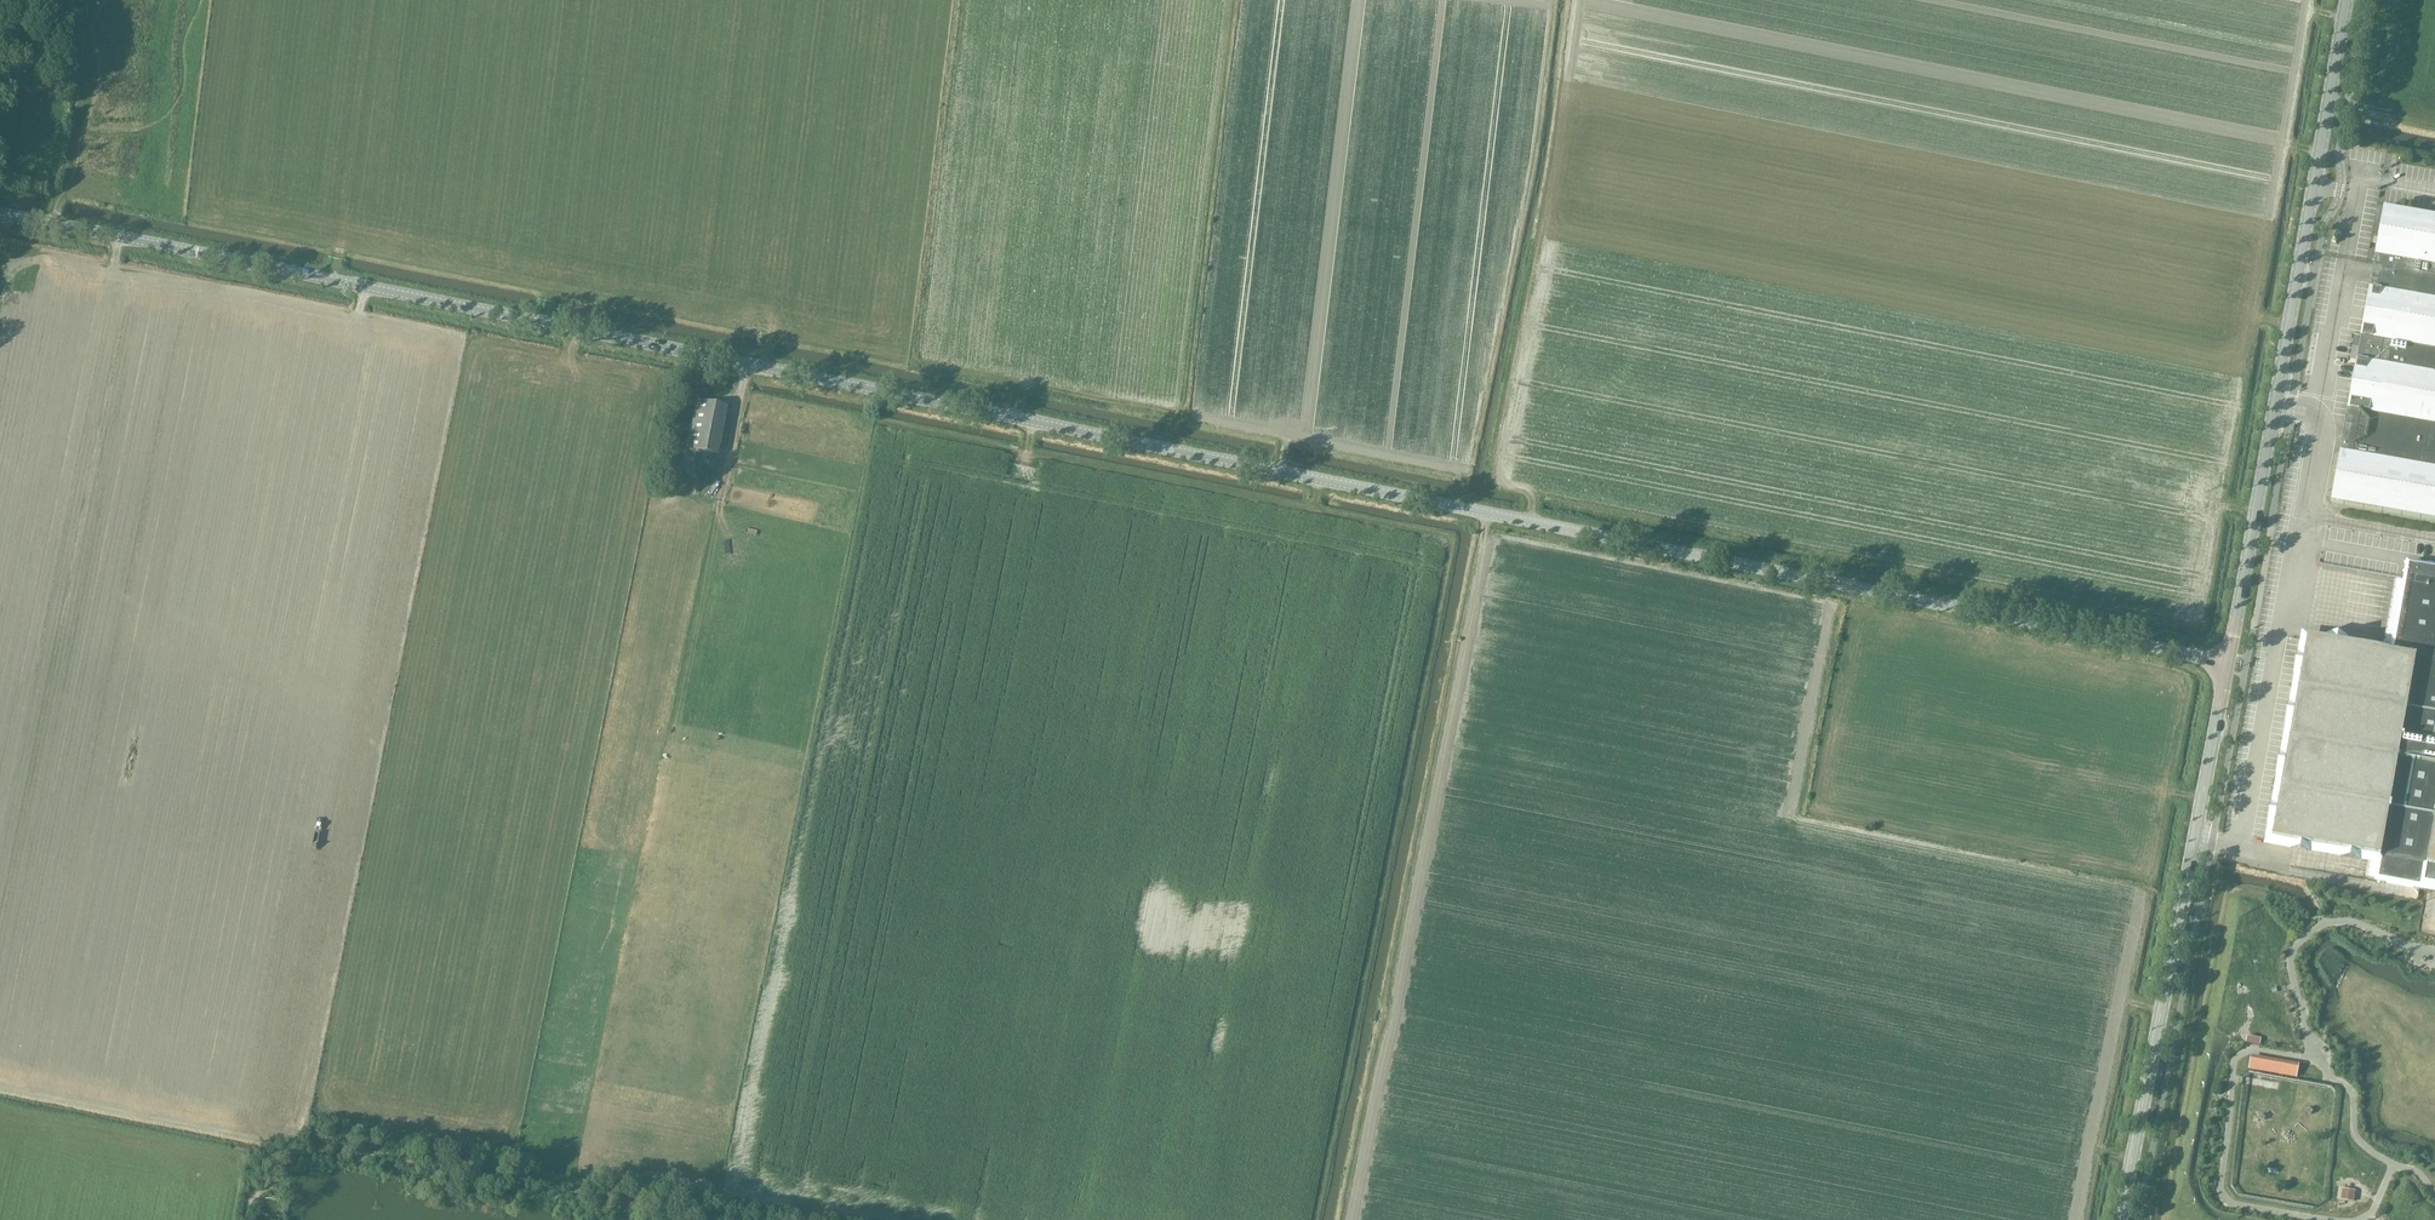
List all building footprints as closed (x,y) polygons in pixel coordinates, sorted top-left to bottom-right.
[(2382,208),(2360,336),(2361,336),(2360,340),(2357,339),(2354,359),(2357,359),(2357,362),(2355,361),(2347,411),(2331,503),(2434,522),(2434,218),(2382,208)] [(728,407),(696,400),(686,450),(718,457),(728,407)] [(2271,840),(2379,859),(2375,882),(2422,890),(2434,892),(2434,568),(2407,563),(2403,583),(2396,581),(2384,650),(2391,651),(2390,655),(2306,640),(2272,834),(2271,840)] [(2246,1037),(2245,1044),(2259,1046),(2261,1039),(2246,1037)] [(2250,1059),(2249,1069),(2296,1077),(2297,1067),(2250,1059)] [(2343,1190),(2341,1200),(2352,1202),(2354,1192),(2343,1190)]
